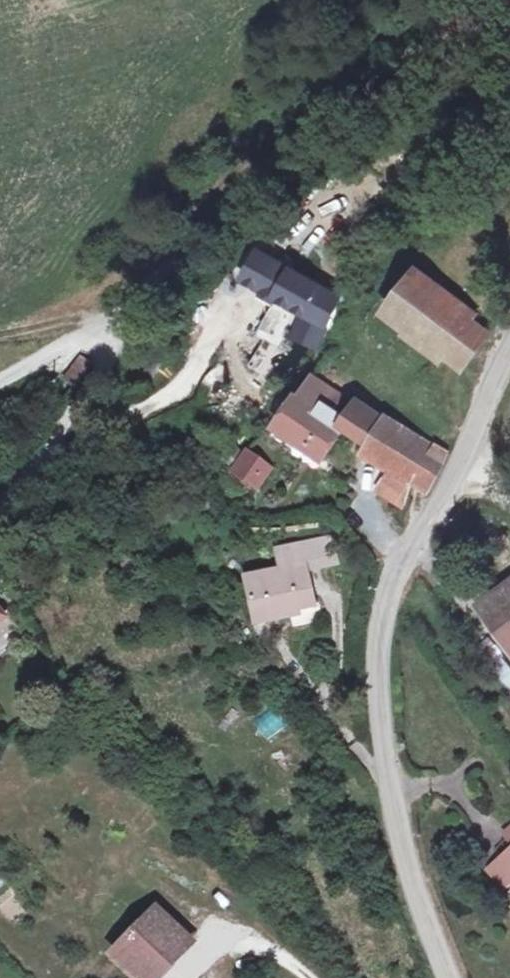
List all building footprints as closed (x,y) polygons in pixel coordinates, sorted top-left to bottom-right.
[(340,293),(261,247),(245,274),(305,309),(296,332),(318,342),(340,293)] [(448,347),(471,322),(475,317),(415,265),(387,306),(443,353),(448,347)] [(484,334),(471,322),(448,347),(462,359),(484,334)] [(94,358),(83,350),(57,384),(71,393),(94,358)] [(318,449),(340,421),(315,401),(332,380),(320,371),(273,426),(300,448),(306,441),(318,449)] [(344,390),(332,380),(315,401),(340,421),(346,413),(334,404),(344,390)] [(359,396),(346,413),(340,421),(359,437),(379,413),(359,396)] [(390,457),(406,468),(423,442),(425,438),(386,411),(364,439),(390,457)] [(439,455),(423,442),(406,468),(423,479),(439,455)] [(250,456),(237,474),(257,488),(269,470),(250,456)] [(395,499),(406,468),(390,457),(376,483),(395,499)] [(280,576),(248,583),(257,627),(292,620),(296,635),(321,630),(310,575),(341,569),(336,544),(289,554),(294,578),(284,580),(281,581),(280,576)] [(279,556),(284,580),(294,578),(289,554),(279,556)] [(480,599),(509,643),(509,579),(480,599)] [(509,688),(509,687),(509,666),(507,662),(495,670),(509,688)] [(274,740),(285,719),(269,711),(258,732),(274,740)] [(143,977),(152,977),(171,959),(190,941),(158,910),(117,950),(143,977)]
